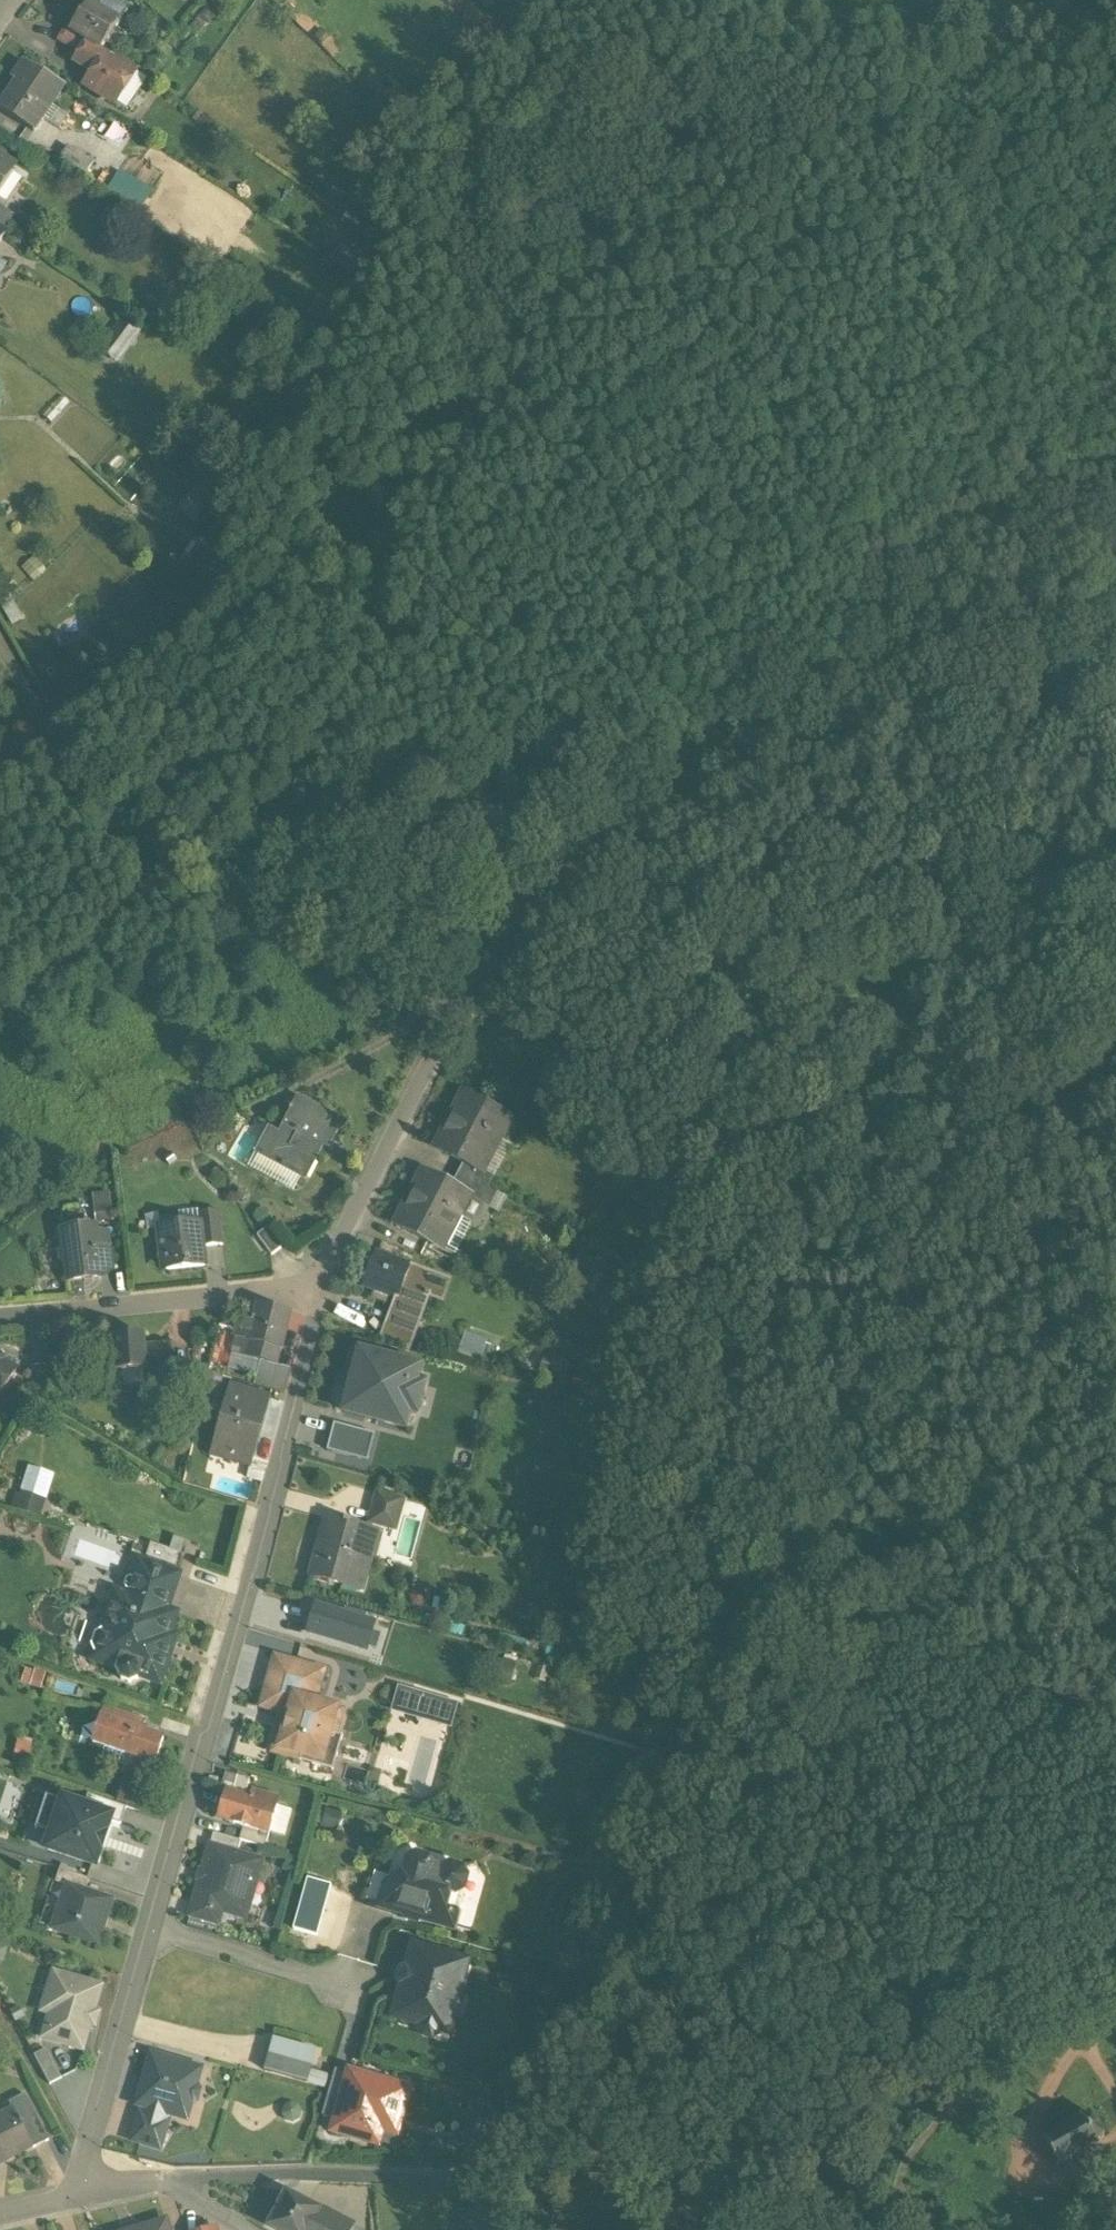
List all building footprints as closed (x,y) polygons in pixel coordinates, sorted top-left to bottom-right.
[(88,0),(71,27),(89,39),(100,46),(118,20),(88,0)] [(118,20),(100,46),(136,70),(154,44),(118,20)] [(71,27),(68,25),(60,37),(81,51),(89,39),(71,27)] [(100,46),(89,39),(81,51),(76,57),(90,66),(90,69),(90,71),(92,73),(85,83),(115,102),(137,71),(136,70),(100,46)] [(24,57),(12,75),(17,78),(0,103),(0,107),(33,129),(64,83),(24,57)] [(64,127),(71,116),(57,107),(50,119),(64,127)] [(0,156),(0,184),(13,165),(0,156)] [(111,190),(143,210),(154,193),(121,173),(111,190)] [(0,208),(0,226),(2,228),(11,215),(0,208)] [(510,1119),(464,1096),(437,1149),(464,1163),(483,1172),(510,1119)] [(344,1121),(299,1098),(267,1159),(306,1180),(328,1136),(334,1139),(344,1121)] [(483,1172),(464,1163),(458,1175),(487,1190),(494,1178),(483,1172)] [(424,1171),(396,1224),(441,1247),(468,1197),(469,1195),(452,1186),(424,1171)] [(487,1190),(458,1175),(452,1186),(469,1195),(468,1197),(480,1203),(487,1190)] [(96,1223),(115,1222),(113,1193),(94,1194),(96,1223)] [(220,1212),(200,1214),(201,1224),(204,1247),(224,1245),(220,1212)] [(201,1224),(181,1226),(178,1231),(160,1233),(163,1255),(166,1255),(168,1269),(206,1265),(204,1247),(201,1224)] [(282,1247),(268,1228),(257,1235),(272,1255),(282,1247)] [(95,1229),(63,1233),(65,1251),(62,1256),(63,1263),(68,1267),(70,1283),(101,1279),(95,1229)] [(412,1263),(379,1251),(366,1284),(398,1295),(400,1296),(412,1263)] [(594,1260),(581,1253),(575,1264),(588,1271),(594,1260)] [(454,1279),(412,1263),(400,1296),(398,1295),(392,1310),(420,1320),(430,1295),(445,1301),(454,1279)] [(291,1314),(259,1305),(251,1338),(252,1338),(252,1341),(282,1348),(291,1314)] [(420,1320),(392,1310),(379,1342),(409,1350),(420,1320)] [(146,1335),(116,1337),(118,1374),(148,1372),(148,1370),(174,1368),(173,1347),(147,1348),(146,1335)] [(282,1348),(252,1341),(248,1356),(279,1364),(282,1348)] [(421,1369),(357,1354),(343,1413),(406,1428),(421,1369)] [(0,1358),(0,1396),(17,1373),(4,1364),(6,1362),(0,1358)] [(174,1368),(148,1370),(148,1372),(151,1408),(202,1405),(200,1367),(174,1368)] [(272,1396),(232,1385),(212,1456),(252,1467),(272,1396)] [(375,1434),(335,1424),(328,1449),(368,1459),(375,1434)] [(19,1494),(15,1511),(44,1519),(48,1501),(19,1494)] [(402,1501),(377,1494),(369,1523),(395,1530),(402,1501)] [(351,1522),(344,1521),(343,1524),(326,1519),(311,1576),(362,1590),(371,1556),(362,1554),(368,1530),(350,1525),(351,1522)] [(180,1578),(140,1564),(128,1600),(168,1613),(180,1578)] [(128,1600),(126,1600),(116,1630),(108,1627),(106,1633),(99,1636),(94,1650),(98,1657),(96,1662),(121,1670),(119,1674),(124,1682),(130,1685),(140,1681),(141,1677),(161,1683),(169,1659),(162,1657),(175,1616),(168,1613),(128,1600)] [(371,1625),(317,1608),(310,1634),(363,1650),(371,1625)] [(76,1625),(73,1644),(94,1647),(97,1628),(76,1625)] [(325,1672),(275,1658),(267,1685),(303,1695),(306,1682),(321,1687),(325,1672)] [(321,1687),(306,1682),(303,1695),(301,1700),(316,1704),(321,1687)] [(303,1695),(267,1685),(260,1709),(283,1716),(289,1717),(294,1698),(301,1700),(303,1695)] [(400,1688),(393,1713),(450,1730),(458,1705),(400,1688)] [(294,1698),(289,1717),(283,1716),(279,1730),(285,1732),(280,1750),(302,1756),(322,1762),(329,1735),(336,1710),(316,1704),(301,1700),(294,1698)] [(149,1724),(108,1710),(96,1746),(136,1760),(132,1771),(154,1778),(166,1740),(146,1734),(149,1724)] [(343,1712),(336,1710),(329,1735),(336,1737),(343,1712)] [(302,1756),(280,1750),(285,1732),(279,1730),(272,1755),(300,1763),(302,1756)] [(237,1778),(225,1775),(221,1791),(232,1794),(237,1778)] [(280,1800),(252,1792),(250,1799),(228,1793),(228,1796),(225,1796),(221,1808),(221,1814),(223,1819),(226,1823),(231,1826),(243,1830),(269,1837),(280,1800)] [(124,1810),(88,1799),(84,1811),(112,1820),(111,1822),(119,1825),(124,1810)] [(84,1811),(60,1803),(44,1853),(95,1870),(111,1822),(112,1820),(84,1811)] [(269,1837),(243,1830),(240,1842),(241,1843),(265,1850),(269,1837)] [(240,1842),(214,1835),(210,1848),(211,1848),(238,1856),(241,1843),(240,1842)] [(238,1856),(211,1848),(194,1906),(223,1914),(227,1915),(234,1911),(237,1904),(243,1906),(250,1882),(256,1884),(262,1863),(238,1856)] [(416,1858),(407,1863),(400,1887),(394,1886),(386,1891),(381,1908),(453,1929),(460,1905),(455,1897),(463,1892),(467,1879),(462,1871),(450,1868),(441,1872),(433,1870),(428,1862),(416,1858)] [(93,1883),(64,1873),(60,1886),(72,1890),(89,1895),(93,1883)] [(389,1878),(375,1874),(366,1904),(381,1908),(386,1891),(389,1878)] [(294,1930),(318,1937),(332,1887),(309,1880),(294,1930)] [(89,1895),(72,1890),(58,1933),(101,1947),(115,1903),(89,1895)] [(223,1914),(194,1906),(194,1905),(190,1919),(219,1927),(223,1914)] [(467,1962),(413,1947),(407,1969),(401,1972),(399,1981),(402,1987),(396,2008),(423,2016),(421,2026),(422,2027),(421,2031),(424,2035),(431,2037),(436,2035),(437,2031),(447,2033),(467,1962)] [(102,1989),(54,1975),(48,1996),(56,1998),(44,2041),(83,2053),(91,2026),(89,2025),(91,2015),(94,2016),(102,1989)] [(316,2054),(272,2039),(262,2069),(306,2084),(316,2054)] [(62,2081),(46,2052),(35,2058),(51,2088),(62,2081)] [(201,2072),(151,2058),(138,2107),(144,2109),(142,2116),(167,2123),(169,2116),(187,2121),(191,2106),(197,2103),(200,2093),(196,2087),(201,2072)] [(335,2071),(322,2118),(337,2122),(350,2075),(335,2071)] [(366,2080),(350,2075),(337,2122),(334,2133),(368,2143),(371,2130),(373,2130),(374,2128),(396,2135),(408,2091),(379,2083),(374,2087),(364,2084),(366,2080)] [(53,2142),(27,2097),(11,2105),(15,2113),(35,2148),(36,2150),(53,2142)] [(0,2121),(0,2166),(35,2148),(15,2113),(0,2121)] [(142,2116),(140,2115),(132,2144),(161,2152),(169,2123),(167,2123),(142,2116)] [(1083,2126),(1058,2141),(1057,2138),(1054,2139),(1056,2142),(1047,2147),(1043,2146),(1042,2148),(1046,2150),(1059,2172),(1059,2176),(1061,2176),(1062,2172),(1071,2167),(1072,2170),(1075,2168),(1073,2165),(1098,2151),(1101,2152),(1102,2150),(1098,2148),(1107,2143),(1094,2121),(1086,2126),(1086,2123),(1084,2122),(1083,2126)] [(269,2228),(273,2229),(311,2229),(320,2212),(286,2194),(269,2228)] [(320,2212),(311,2229),(354,2229),(320,2212)]
